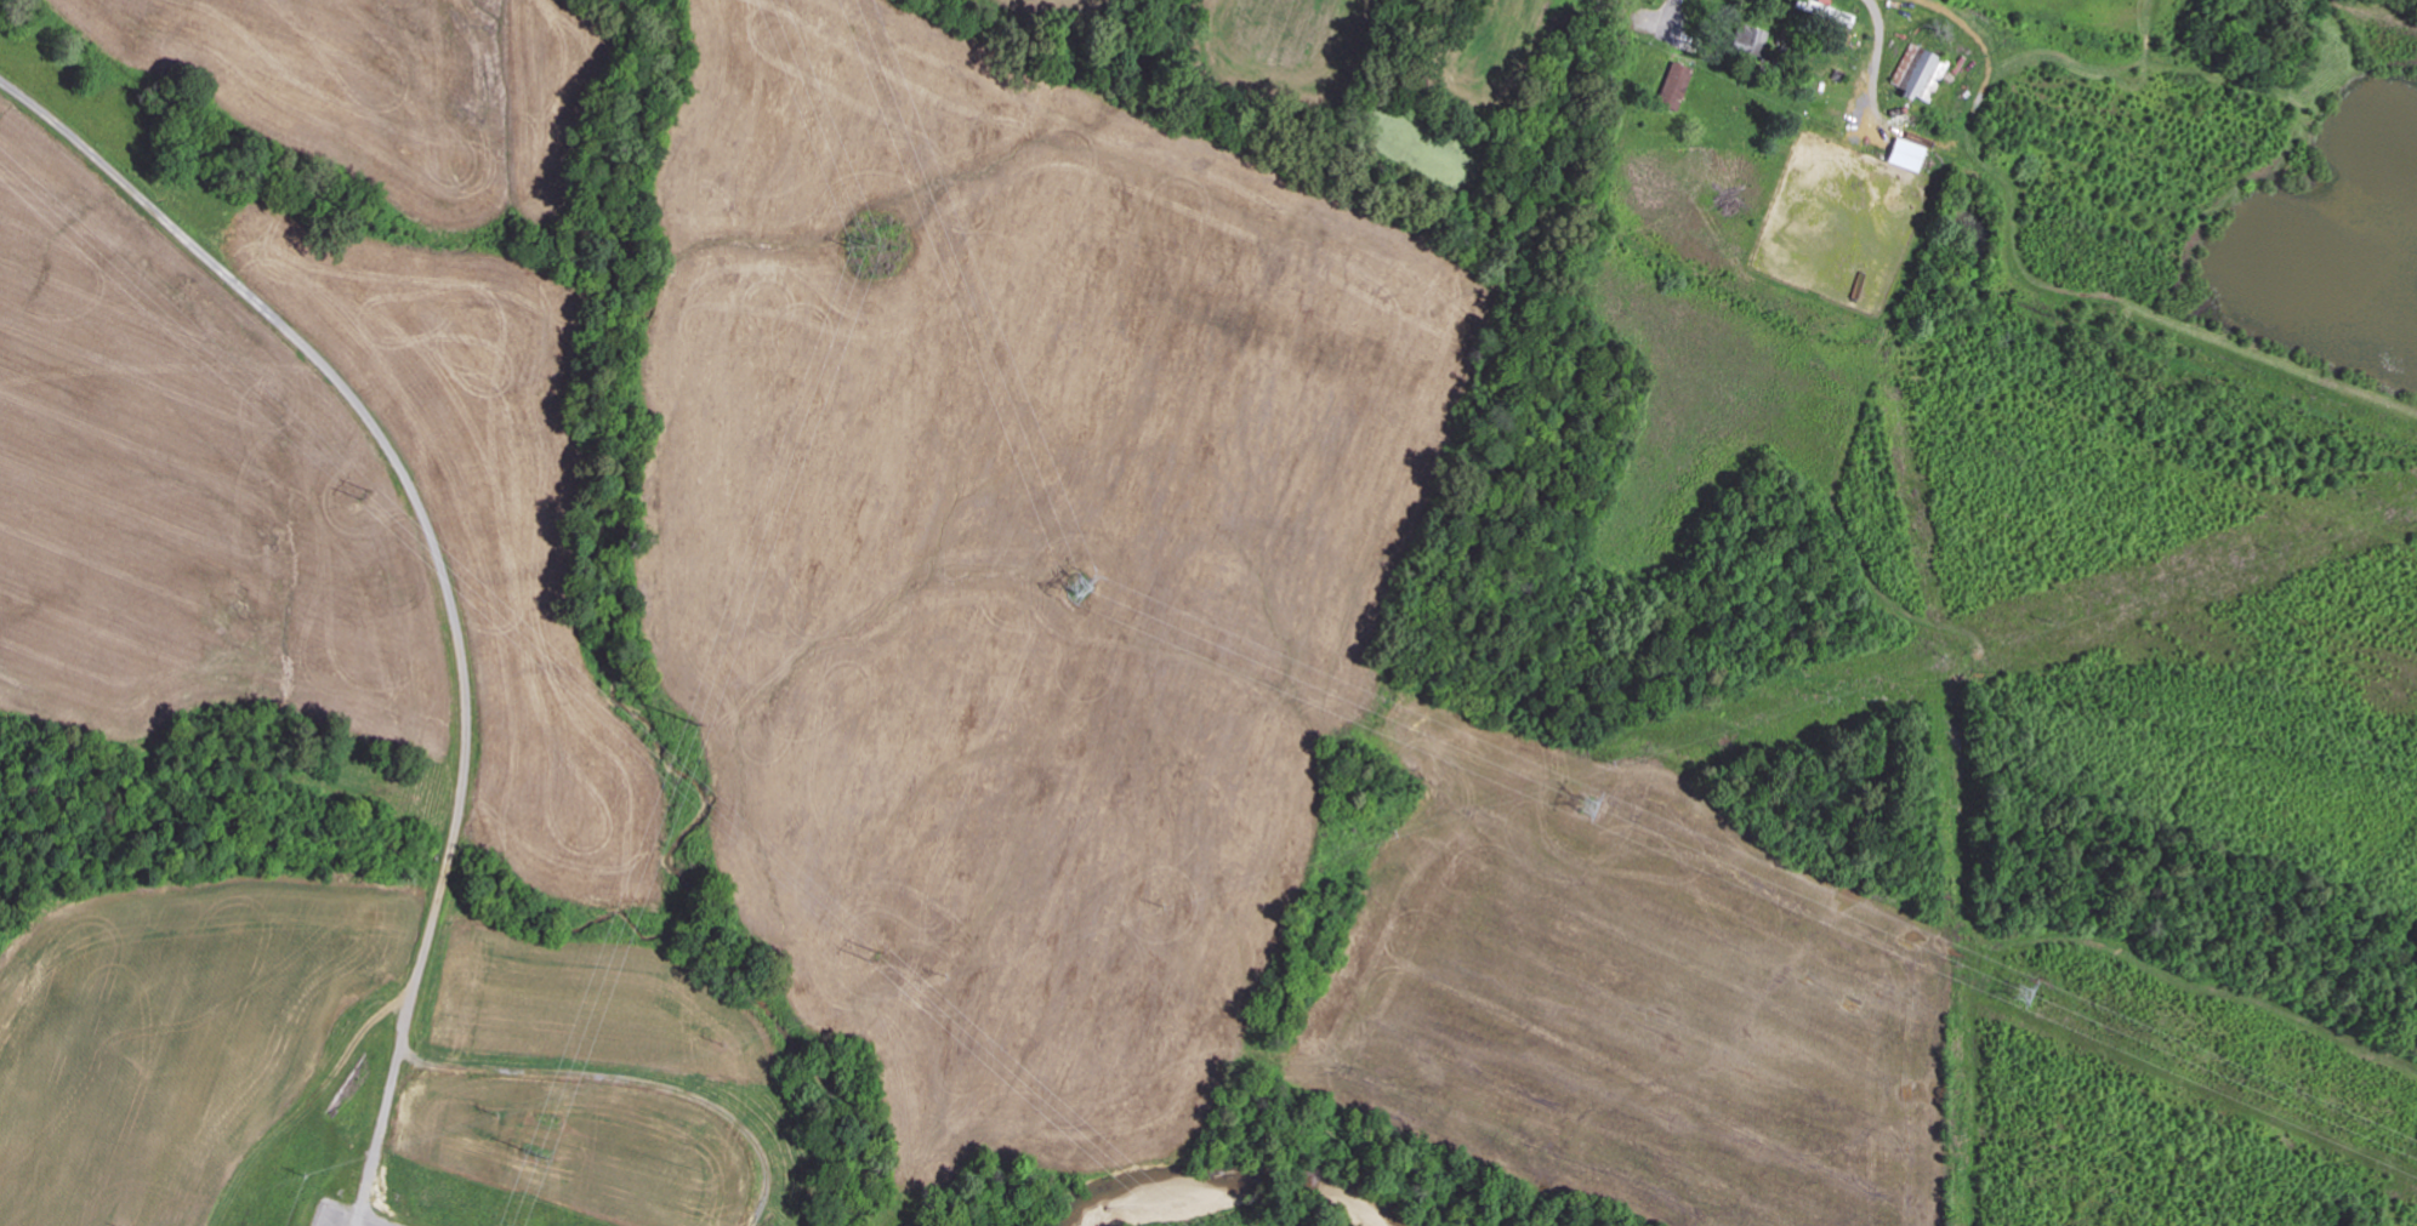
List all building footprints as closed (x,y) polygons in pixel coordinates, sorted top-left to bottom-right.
[(1810,0),(1804,0),(1801,10),(1843,23),(1847,11),(1810,0)] [(1771,37),(1745,23),(1732,46),(1758,60),(1771,37)] [(1952,62),(1911,43),(1890,86),(1931,105),(1952,62)] [(1696,70),(1674,62),(1659,105),(1680,113),(1696,70)]
